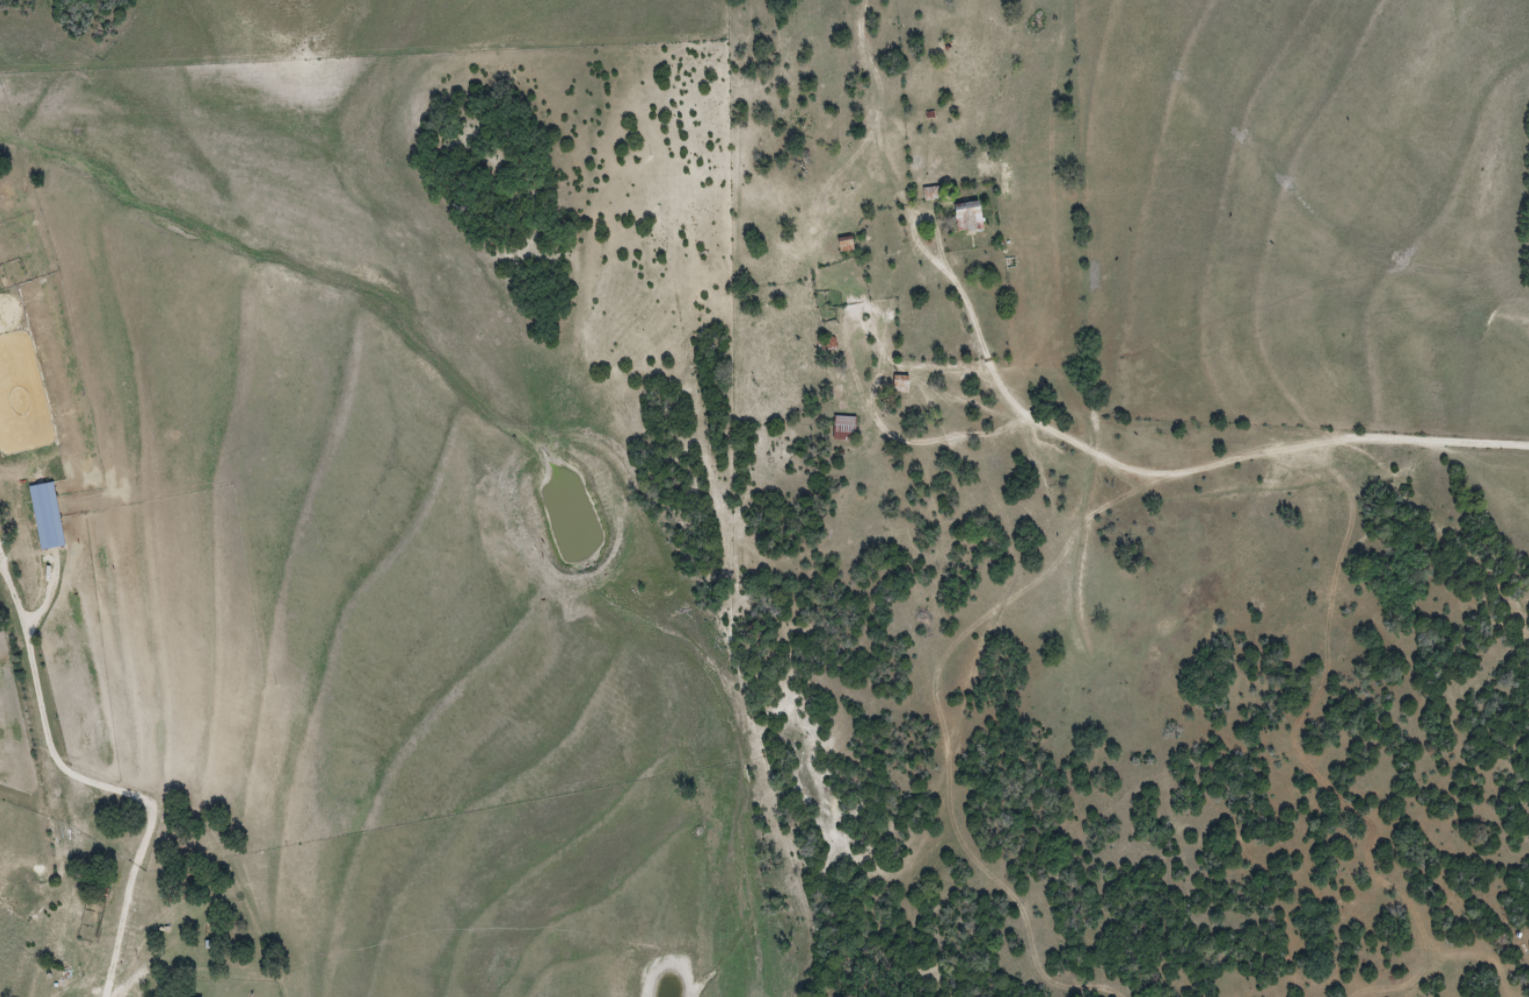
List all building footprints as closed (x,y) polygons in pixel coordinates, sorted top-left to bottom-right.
[(938,188),(924,190),(925,202),(939,200),(938,188)] [(957,233),(984,227),(979,201),(952,207),(957,233)] [(909,394),(909,376),(894,376),(894,394),(909,394)] [(856,440),(856,417),(834,417),(834,440),(856,440)]
